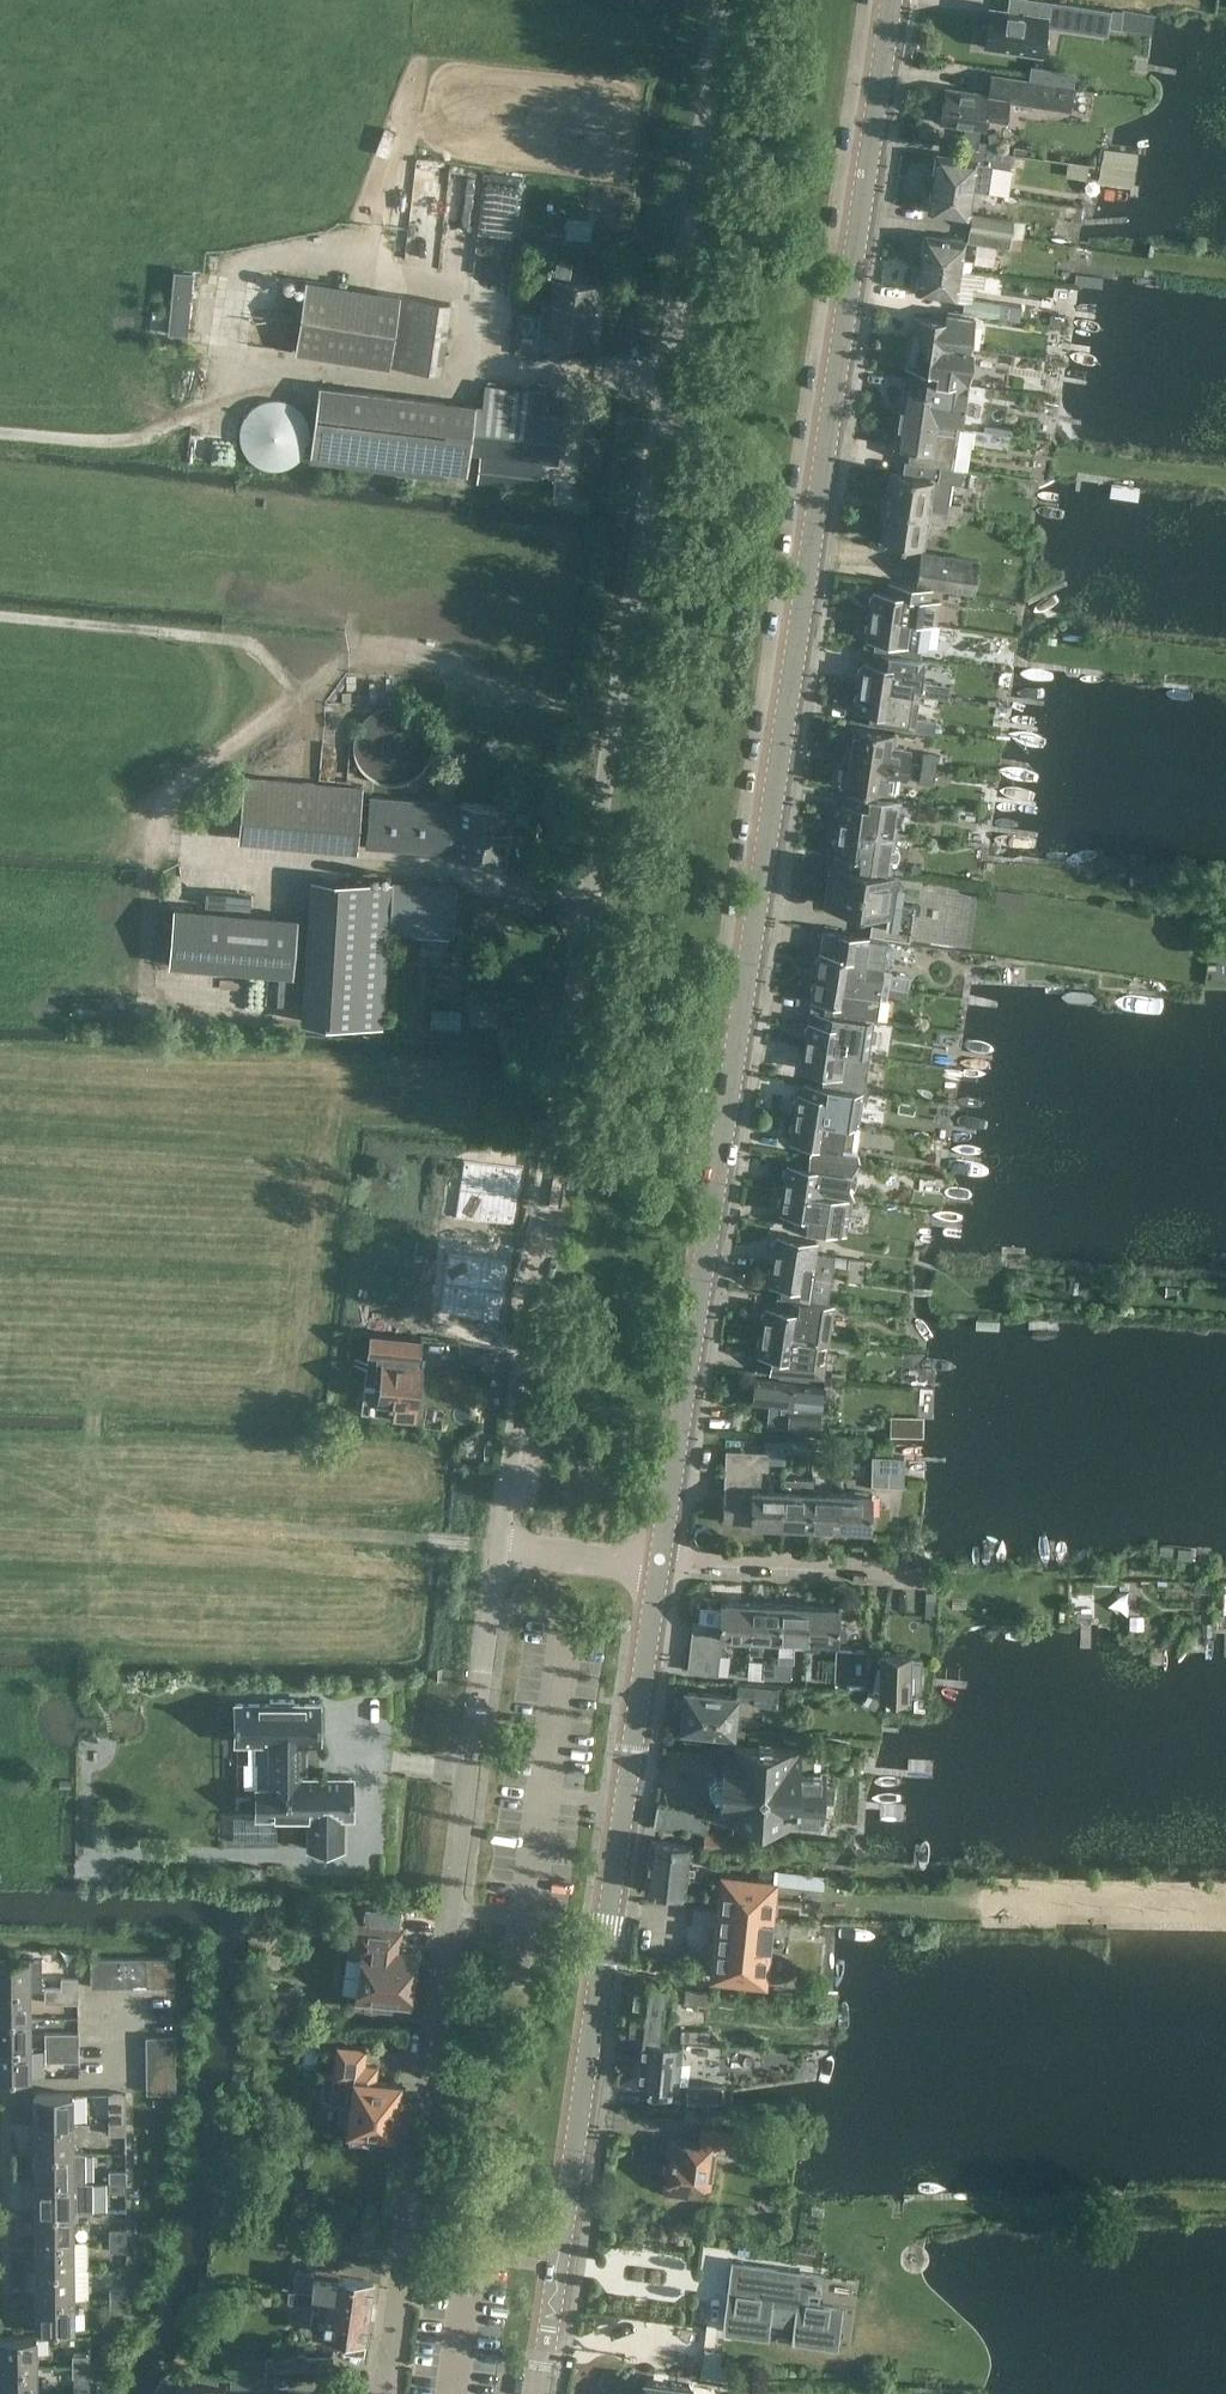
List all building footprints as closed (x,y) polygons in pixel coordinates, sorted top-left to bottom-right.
[(1037,0),(1010,0),(1009,12),(991,10),(988,27),(983,27),(981,43),(986,43),(986,47),(1042,54),(1046,24),(1074,28),(1077,6),(1037,0)] [(1044,69),(1042,83),(1072,88),(1074,73),(1044,69)] [(1069,109),(1072,88),(1042,83),(991,76),(988,96),(946,90),(941,121),(984,127),(986,115),(1004,117),(1007,100),(1069,109)] [(936,174),(935,184),(974,190),(974,189),(988,191),(992,165),(1010,168),(1012,153),(960,146),(960,147),(961,147),(959,157),(952,156),(952,159),(936,157),(933,174),(936,174)] [(452,160),(430,160),(431,173),(452,173),(452,160)] [(1088,164),(1068,161),(1065,177),(1086,180),(1088,164)] [(512,284),(522,179),(488,175),(478,281),(512,284)] [(972,200),(974,190),(935,184),(933,194),(931,193),(929,209),(945,212),(944,216),(965,219),(968,199),(972,200)] [(972,220),(971,230),(1023,237),(1025,221),(973,214),(972,220)] [(563,236),(584,238),(586,218),(565,216),(563,236)] [(412,226),(408,261),(436,264),(439,229),(412,226)] [(1023,237),(971,230),(970,243),(1021,249),(1023,237)] [(960,258),(963,240),(941,237),(941,242),(924,239),(922,255),(924,255),(923,265),(962,270),(963,259),(960,258)] [(983,286),(985,274),(962,270),(923,265),(922,274),(919,273),(916,291),(933,293),(932,297),(954,300),(956,282),(983,286)] [(555,274),(554,281),(565,282),(566,276),(567,271),(556,269),(555,274)] [(440,371),(452,302),(308,280),(297,350),(394,365),(440,371)] [(589,345),(597,287),(565,282),(554,281),(551,306),(543,305),(539,331),(547,332),(546,339),(589,345)] [(1016,321),(1018,307),(966,299),(963,313),(1016,321)] [(969,347),(973,317),(946,314),(945,320),(914,316),(914,319),(909,321),(908,327),(911,329),(909,339),(969,347)] [(968,349),(969,347),(909,339),(908,348),(904,350),(904,355),(906,359),(906,365),(914,366),(912,376),(917,377),(945,381),(967,384),(971,349),(968,349)] [(904,389),(899,417),(960,427),(967,384),(945,381),(917,377),(915,391),(904,389)] [(468,475),(477,407),(320,386),(311,455),(468,475)] [(559,464),(565,416),(544,414),(546,393),(486,386),(477,454),(484,455),(480,482),(541,489),(544,461),(559,464)] [(249,464),(307,463),(306,400),(247,401),(249,464)] [(908,448),(905,461),(951,469),(951,468),(960,469),(967,470),(973,429),(960,427),(899,417),(895,446),(908,448)] [(951,469),(905,461),(903,475),(890,473),(886,498),(962,510),(963,504),(948,502),(951,482),(958,483),(960,469),(951,468),(951,469)] [(959,525),(962,510),(886,498),(880,538),(921,544),(925,521),(945,524),(946,522),(959,525)] [(619,507),(617,521),(627,523),(629,509),(619,507)] [(922,552),(917,584),(931,586),(1013,598),(1017,571),(977,565),(978,560),(922,552)] [(871,605),(870,614),(929,623),(935,624),(938,599),(929,597),(930,587),(890,581),(888,592),(873,590),(873,596),(869,597),(868,603),(871,605)] [(926,648),(929,623),(870,614),(869,624),(866,625),(865,630),(867,633),(867,638),(874,639),(872,650),(871,650),(871,651),(918,658),(920,647),(926,648)] [(920,658),(918,658),(871,651),(870,661),(864,660),(863,667),(859,668),(858,673),(861,675),(859,685),(917,694),(933,696),(935,682),(917,680),(920,658)] [(935,682),(933,696),(945,698),(947,684),(935,682)] [(932,732),(934,719),(914,716),(917,694),(859,685),(858,694),(853,695),(853,701),(856,704),(856,709),(870,711),(868,723),(932,732)] [(894,733),(850,727),(849,730),(847,730),(845,743),(848,744),(847,755),(920,765),(921,752),(892,748),(894,733)] [(921,752),(920,765),(934,767),(936,754),(921,752)] [(920,765),(847,755),(845,767),(842,766),(840,780),(843,781),(843,785),(894,792),(898,789),(900,776),(906,777),(907,773),(919,774),(918,781),(932,783),(934,767),(920,765)] [(360,846),(363,787),(244,776),(239,836),(360,846)] [(894,812),(896,800),(850,793),(849,804),(842,803),(840,810),(837,810),(837,816),(839,818),(837,827),(894,836),(896,836),(898,825),(890,823),(892,812),(894,812)] [(461,806),(371,797),(366,845),(455,853),(456,855),(503,859),(507,808),(462,804),(461,806)] [(888,871),(890,861),(896,858),(897,850),(892,846),(894,836),(837,827),(836,837),(833,839),(832,845),(834,847),(834,852),(848,854),(846,865),(888,871)] [(887,880),(888,871),(846,865),(834,864),(832,874),(828,873),(825,892),(829,892),(828,902),(874,908),(871,934),(905,938),(910,902),(893,900),(896,881),(887,880)] [(383,1025),(391,883),(319,879),(311,1021),(383,1025)] [(453,936),(455,887),(393,884),(391,933),(453,936)] [(1008,902),(1009,890),(996,888),(994,900),(1008,902)] [(298,917),(174,906),(169,963),(293,974),(298,917)] [(907,989),(908,977),(889,974),(889,970),(881,969),(882,962),(887,960),(890,957),(892,947),(890,942),(886,940),(824,929),(820,951),(818,951),(818,955),(814,958),(813,963),(816,966),(814,975),(907,989)] [(906,1000),(907,989),(814,975),(813,984),(810,986),(809,991),(812,994),(810,1009),(814,1010),(815,1010),(850,1017),(873,1020),(877,996),(906,1000)] [(499,1026),(500,1006),(472,1004),(471,1025),(499,1026)] [(869,1055),(874,1021),(873,1020),(850,1017),(815,1010),(814,1010),(812,1022),(808,1022),(807,1027),(805,1028),(804,1032),(806,1035),(804,1046),(869,1055)] [(515,1044),(516,1028),(498,1027),(497,1043),(515,1044)] [(864,1090),(869,1055),(804,1046),(803,1056),(800,1059),(799,1062),(801,1065),(801,1070),(824,1073),(822,1084),(864,1090)] [(860,1115),(864,1090),(822,1084),(804,1081),(802,1092),(798,1092),(797,1097),(793,1100),(793,1104),(795,1107),(794,1117),(854,1127),(859,1127),(860,1115)] [(862,1162),(857,1149),(851,1148),(854,1127),(794,1117),(792,1126),(790,1127),(789,1132),(791,1134),(791,1140),(812,1143),(811,1155),(817,1156),(862,1162)] [(854,1169),(862,1162),(817,1156),(815,1167),(788,1163),(787,1169),(784,1170),(783,1175),(785,1177),(783,1187),(843,1197),(845,1197),(850,1198),(853,1199),(854,1193),(851,1191),(853,1189),(855,1186),(856,1184),(857,1181),(857,1177),(857,1175),(856,1172),(854,1169)] [(461,1187),(521,1196),(525,1167),(465,1158),(461,1187)] [(457,1216),(517,1225),(521,1196),(461,1187),(457,1216)] [(844,1233),(850,1198),(845,1197),(843,1197),(783,1187),(782,1198),(779,1199),(778,1204),(780,1206),(780,1210),(785,1211),(783,1222),(844,1233)] [(861,1273),(863,1260),(815,1252),(817,1240),(777,1234),(776,1239),(772,1242),(771,1247),(775,1249),(773,1259),(833,1268),(848,1271),(861,1273)] [(447,1283),(506,1292),(511,1263),(451,1254),(447,1283)] [(827,1303),(833,1268),(773,1259),(771,1268),(768,1270),(767,1275),(770,1278),(769,1282),(779,1284),(777,1295),(827,1303)] [(859,1284),(861,1273),(848,1271),(846,1281),(859,1284)] [(443,1312),(502,1321),(506,1292),(447,1283),(443,1312)] [(1177,1297),(1178,1288),(1167,1287),(1166,1296),(1177,1297)] [(828,1341),(834,1304),(827,1303),(777,1295),(776,1306),(766,1305),(765,1310),(762,1313),(761,1318),(763,1321),(762,1330),(828,1341)] [(381,1377),(378,1399),(394,1401),(393,1415),(415,1417),(421,1367),(416,1367),(420,1336),(373,1330),(371,1351),(378,1352),(375,1376),(381,1377)] [(822,1379),(828,1342),(828,1341),(762,1330),(760,1339),(757,1341),(757,1346),(759,1348),(759,1353),(773,1355),(770,1372),(822,1379)] [(820,1408),(822,1384),(754,1378),(752,1402),(820,1408)] [(819,1432),(820,1412),(790,1410),(788,1429),(819,1432)] [(796,1453),(796,1438),(787,1438),(786,1452),(796,1453)] [(804,1453),(813,1453),(813,1439),(804,1439),(804,1453)] [(767,1468),(768,1452),(727,1450),(724,1522),(758,1523),(759,1488),(760,1468),(767,1468)] [(828,1454),(813,1453),(812,1470),(827,1471),(828,1454)] [(905,1486),(905,1457),(873,1457),(872,1484),(905,1486)] [(812,1525),(813,1490),(814,1480),(785,1479),(784,1489),(783,1524),(812,1525)] [(783,1524),(784,1489),(759,1488),(758,1523),(783,1524)] [(841,1526),(842,1491),(813,1490),(812,1525),(841,1526)] [(873,1524),(873,1514),(870,1514),(871,1492),(842,1491),(841,1526),(870,1528),(870,1524),(873,1524)] [(1120,1589),(1128,1589),(1128,1581),(1120,1581),(1120,1589)] [(749,1637),(750,1602),(721,1601),(720,1624),(720,1636),(722,1636),(749,1637)] [(777,1643),(779,1603),(750,1602),(749,1637),(750,1652),(762,1652),(762,1643),(777,1643)] [(808,1639),(809,1604),(779,1603),(777,1643),(794,1644),(794,1639),(808,1639)] [(838,1640),(846,1638),(846,1628),(838,1625),(839,1606),(809,1604),(808,1639),(807,1648),(819,1649),(819,1639),(838,1640)] [(721,1644),(722,1636),(720,1636),(720,1624),(694,1620),(692,1640),(721,1644)] [(719,1659),(721,1644),(692,1640),(690,1655),(719,1659)] [(866,1681),(866,1651),(836,1651),(835,1680),(866,1681)] [(911,1657),(911,1653),(881,1652),(880,1692),(910,1693),(910,1689),(921,1689),(922,1657),(911,1657)] [(717,1674),(719,1659),(690,1655),(688,1670),(717,1674)] [(777,1677),(777,1663),(764,1663),(764,1677),(777,1677)] [(790,1678),(790,1663),(777,1663),(777,1677),(790,1678)] [(775,1708),(777,1689),(739,1684),(737,1696),(685,1690),(681,1727),(683,1727),(682,1738),(699,1740),(700,1730),(727,1733),(726,1745),(732,1745),(737,1700),(754,1702),(754,1706),(775,1708)] [(269,1743),(269,1776),(308,1775),(307,1743),(322,1744),(322,1700),(235,1700),(235,1743),(269,1743)] [(807,1769),(809,1748),(732,1745),(726,1745),(723,1745),(722,1768),(715,1768),(710,1775),(709,1785),(714,1792),(720,1793),(718,1818),(801,1824),(802,1814),(824,1816),(826,1770),(807,1769)] [(355,1818),(355,1775),(308,1775),(269,1776),(269,1786),(257,1786),(256,1816),(234,1817),(234,1842),(278,1842),(277,1817),(307,1817),(307,1849),(346,1849),(346,1818),(355,1818)] [(708,1830),(709,1825),(700,1814),(695,1814),(695,1808),(658,1804),(655,1825),(708,1830)] [(726,1848),(728,1835),(706,1832),(704,1846),(726,1848)] [(685,1893),(691,1843),(652,1839),(646,1889),(685,1893)] [(776,1884),(826,1889),(827,1875),(761,1868),(760,1879),(723,1875),(712,1976),(766,1982),(776,1884)] [(359,1925),(350,1994),(374,1997),(373,2007),(394,2010),(395,2000),(411,2001),(417,1954),(389,1951),(392,1929),(359,1925)] [(92,1988),(176,1987),(175,1957),(92,1959),(92,1988)] [(32,1989),(44,1989),(44,1960),(31,1959),(0,1960),(0,1990),(32,1989)] [(79,1989),(79,1978),(62,1978),(62,1989),(79,1989)] [(672,2014),(675,1985),(634,1980),(630,2009),(672,2014)] [(736,2007),(737,1992),(686,1987),(684,2002),(712,2005),(712,2001),(720,2002),(720,2005),(736,2007)] [(32,2019),(32,1989),(0,1990),(0,2019),(32,2019)] [(79,1989),(62,1989),(46,1989),(46,2003),(79,2003),(79,1989)] [(274,2007),(292,2009),(295,1991),(276,1989),(274,2007)] [(643,2039),(668,2041),(672,2014),(630,2009),(627,2037),(643,2039)] [(32,2048),(32,2019),(0,2019),(0,2049),(32,2048)] [(681,2029),(681,2042),(710,2042),(709,2029),(681,2029)] [(46,2048),(80,2047),(80,2033),(46,2034),(46,2048)] [(148,2093),(176,2093),(176,2039),(148,2039),(148,2093)] [(678,2085),(683,2043),(643,2039),(638,2080),(678,2085)] [(318,2068),(321,2046),(307,2044),(304,2066),(318,2068)] [(371,2143),(393,2146),(401,2083),(376,2080),(378,2064),(366,2063),(367,2047),(338,2044),(334,2075),(324,2074),(322,2097),(330,2098),(329,2100),(346,2102),(346,2104),(352,2105),(349,2129),(372,2132),(371,2143)] [(81,2077),(81,2061),(80,2047),(46,2048),(47,2062),(67,2062),(67,2077),(81,2077)] [(33,2078),(32,2048),(0,2049),(0,2078),(33,2078)] [(687,2103),(723,2102),(722,2084),(686,2085),(687,2103)] [(110,2114),(127,2114),(127,2094),(110,2094),(110,2114)] [(36,2125),(74,2125),(74,2095),(36,2095),(36,2125)] [(110,2135),(127,2134),(127,2114),(110,2114),(110,2135)] [(36,2155),(75,2154),(74,2125),(36,2125),(36,2155)] [(744,2152),(747,2133),(702,2127),(700,2141),(674,2138),(667,2192),(689,2195),(691,2181),(711,2183),(716,2146),(726,2147),(727,2149),(744,2152)] [(37,2183),(75,2183),(86,2183),(86,2154),(75,2154),(36,2155),(37,2183)] [(110,2183),(127,2183),(127,2172),(110,2172),(110,2183)] [(92,2212),(92,2183),(86,2183),(75,2183),(37,2183),(37,2213),(75,2212),(92,2212)] [(110,2194),(127,2194),(127,2183),(110,2183),(110,2194)] [(37,2242),(75,2241),(75,2212),(37,2213),(37,2242)] [(280,2244),(282,2230),(258,2226),(256,2240),(280,2244)] [(110,2241),(127,2241),(127,2230),(110,2230),(110,2241)] [(37,2242),(38,2271),(88,2270),(88,2241),(75,2241),(37,2242)] [(111,2252),(127,2252),(127,2241),(110,2241),(111,2252)] [(820,2292),(823,2275),(732,2263),(724,2317),(725,2331),(768,2337),(770,2321),(793,2325),(794,2341),(838,2347),(843,2306),(806,2301),(808,2292),(820,2292)] [(38,2271),(38,2300),(76,2299),(89,2299),(88,2270),(38,2271)] [(369,2316),(374,2282),(301,2272),(298,2292),(323,2295),(321,2310),(369,2316)] [(111,2299),(128,2299),(127,2288),(111,2288),(111,2299)] [(38,2330),(76,2329),(76,2299),(38,2300),(38,2330)] [(111,2310),(128,2310),(128,2299),(111,2299),(111,2310)] [(369,2316),(321,2310),(321,2312),(313,2311),(312,2321),(312,2326),(312,2328),(314,2330),(316,2332),(318,2333),(320,2334),(325,2335),(347,2338),(346,2348),(364,2351),(369,2316)] [(37,2367),(37,2337),(0,2337),(0,2367),(37,2367)] [(734,2384),(736,2368),(721,2366),(723,2351),(704,2349),(701,2379),(734,2384)] [(73,2367),(90,2366),(90,2355),(73,2356),(73,2367)] [(267,2361),(243,2361),(244,2373),(267,2373),(267,2374),(335,2375),(334,2358),(267,2358),(267,2361)] [(73,2378),(90,2377),(90,2366),(73,2367),(73,2378)] [(37,2367),(0,2367),(0,2393),(38,2393),(37,2367)] [(245,2376),(231,2376),(231,2387),(245,2387),(245,2376)] [(260,2376),(245,2376),(245,2387),(260,2387),(260,2376)] [(260,2376),(260,2387),(274,2387),(274,2376),(260,2376)] [(168,2380),(164,2378),(163,2377),(156,2390),(158,2391),(163,2393),(164,2393),(171,2382),(168,2380)] [(694,2387),(646,2380),(644,2393),(693,2393),(694,2387)] [(176,2384),(176,2393),(222,2393),(222,2384),(176,2384)]
